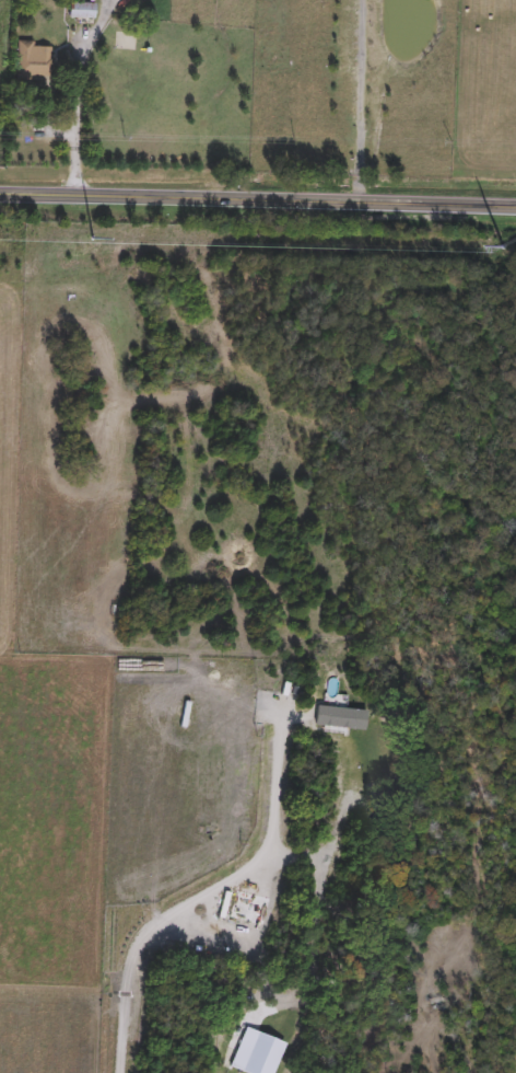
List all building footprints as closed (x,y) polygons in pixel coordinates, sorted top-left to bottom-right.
[(97,3),(97,19),(71,19),(71,3),(97,3)] [(17,79),(17,42),(35,42),(35,56),(55,56),(55,79),(17,79)]
